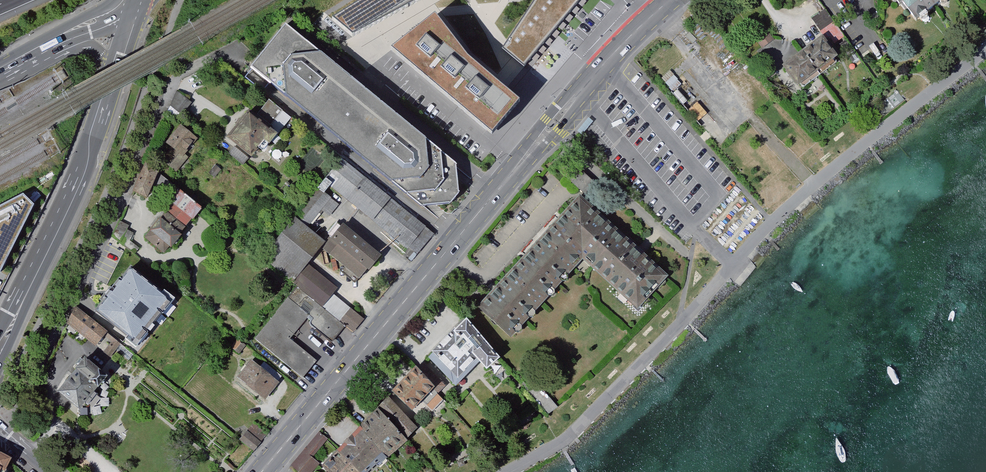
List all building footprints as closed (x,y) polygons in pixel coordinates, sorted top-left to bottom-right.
[(332,20),(352,37),(421,0),(363,0),(332,20)] [(524,65),(578,0),(532,0),(507,40),(502,47),(513,56),(524,65)] [(919,29),(955,0),(897,0),(919,29)] [(824,11),(810,21),(819,34),(833,25),(824,11)] [(391,50),(492,134),(520,101),(467,56),(436,15),(391,50)] [(776,42),(764,27),(753,36),(764,50),(776,42)] [(344,78),(283,30),(247,73),(307,121),(421,214),(449,210),(460,194),(458,168),(344,78)] [(823,42),(804,55),(817,73),(837,61),(823,42)] [(804,55),(784,69),(797,87),(817,73),(804,55)] [(898,91),(875,108),(883,118),(905,100),(898,91)] [(178,93),(172,107),(188,118),(196,106),(178,93)] [(227,143),(252,164),(264,150),(269,154),(279,143),(249,117),(227,143)] [(158,162),(173,175),(187,158),(183,155),(196,139),(179,125),(162,145),(168,150),(158,162)] [(572,181),(578,174),(566,163),(560,171),(572,181)] [(149,166),(137,193),(151,200),(156,191),(164,176),(149,166)] [(418,237),(356,188),(331,168),(291,221),(308,234),(321,215),(331,222),(338,213),(398,261),(418,237)] [(572,181),(582,190),(593,178),(582,169),(578,174),(572,181)] [(184,190),(164,176),(156,191),(178,204),(184,190)] [(207,207),(184,190),(178,204),(147,240),(166,255),(207,207)] [(579,193),(474,306),(510,339),(583,262),(638,313),(671,278),(579,193)] [(0,209),(0,271),(1,271),(35,205),(25,196),(0,209)] [(121,221),(110,238),(137,254),(140,250),(132,241),(136,234),(130,230),(132,227),(121,221)] [(297,287),(255,342),(302,381),(316,363),(290,341),(306,323),(331,344),(354,316),(303,275),(319,253),(358,282),(379,258),(339,225),(322,245),(308,234),(291,221),(260,260),(297,287)] [(131,271),(98,312),(135,342),(167,301),(131,271)] [(63,323),(95,347),(105,334),(102,331),(93,324),(89,322),(79,313),(74,309),(63,323)] [(466,325),(434,357),(459,383),(480,363),(487,371),(499,359),(466,325)] [(234,349),(240,355),(247,347),(240,341),(234,349)] [(58,394),(80,411),(108,375),(87,358),(58,394)] [(249,362),(235,380),(261,401),(275,383),(249,362)] [(423,366),(396,395),(417,415),(444,387),(423,366)] [(552,414),(560,407),(537,381),(535,381),(527,386),(552,414)] [(393,399),(385,407),(414,438),(422,429),(393,399)] [(351,404),(343,414),(348,418),(356,408),(351,404)] [(385,407),(366,426),(391,456),(414,438),(385,407)] [(341,450),(363,471),(374,471),(391,456),(366,426),(341,450)] [(249,430),(241,441),(254,452),(263,441),(249,430)] [(291,464),(300,471),(312,471),(320,463),(313,457),(329,440),(321,432),(291,464)] [(492,439),(486,443),(490,448),(496,444),(492,439)] [(322,468),(327,471),(363,471),(341,450),(322,468)] [(9,459),(0,454),(0,471),(2,471),(9,459)] [(453,456),(446,459),(449,466),(456,463),(453,456)]
